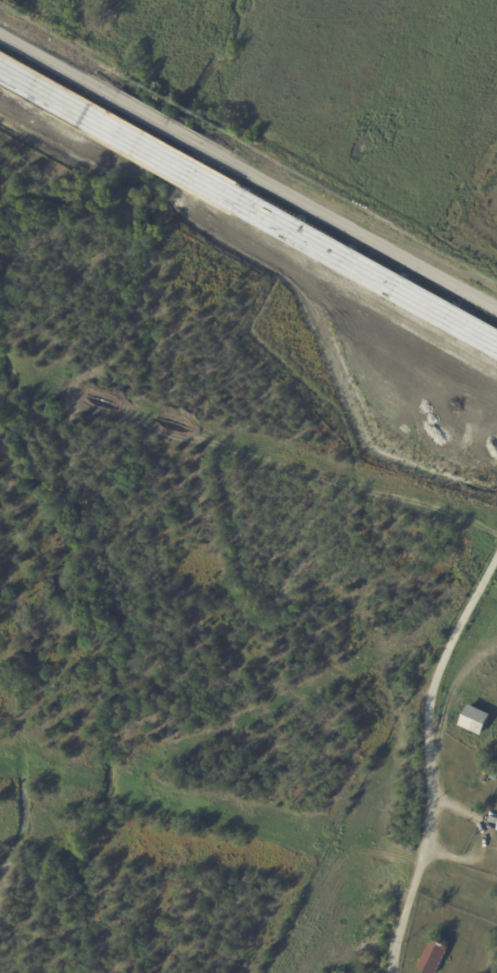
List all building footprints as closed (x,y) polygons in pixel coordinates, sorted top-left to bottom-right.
[(470,706),(492,716),(482,737),(461,727),(470,706)] [(488,768),(494,771),(488,783),(482,781),(488,768)] [(483,838),(492,841),(489,853),(478,850),(482,838),(483,838)] [(450,949),(438,972),(424,972),(419,970),(434,940),(450,949)]
